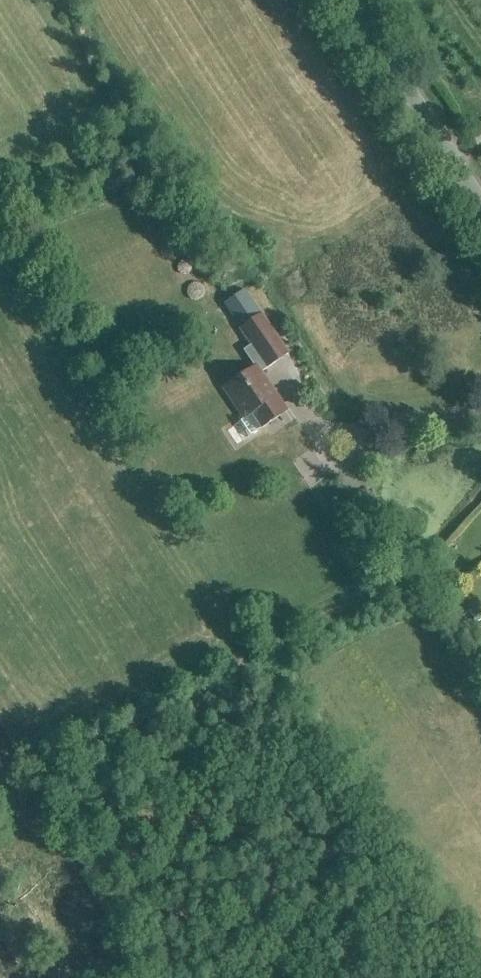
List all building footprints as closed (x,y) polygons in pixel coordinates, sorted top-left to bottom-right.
[(243,350),(255,367),(225,388),(246,419),(252,414),(262,428),(281,415),(274,406),(280,401),(260,372),(288,353),(260,314),(240,328),(251,345),(243,350)]
